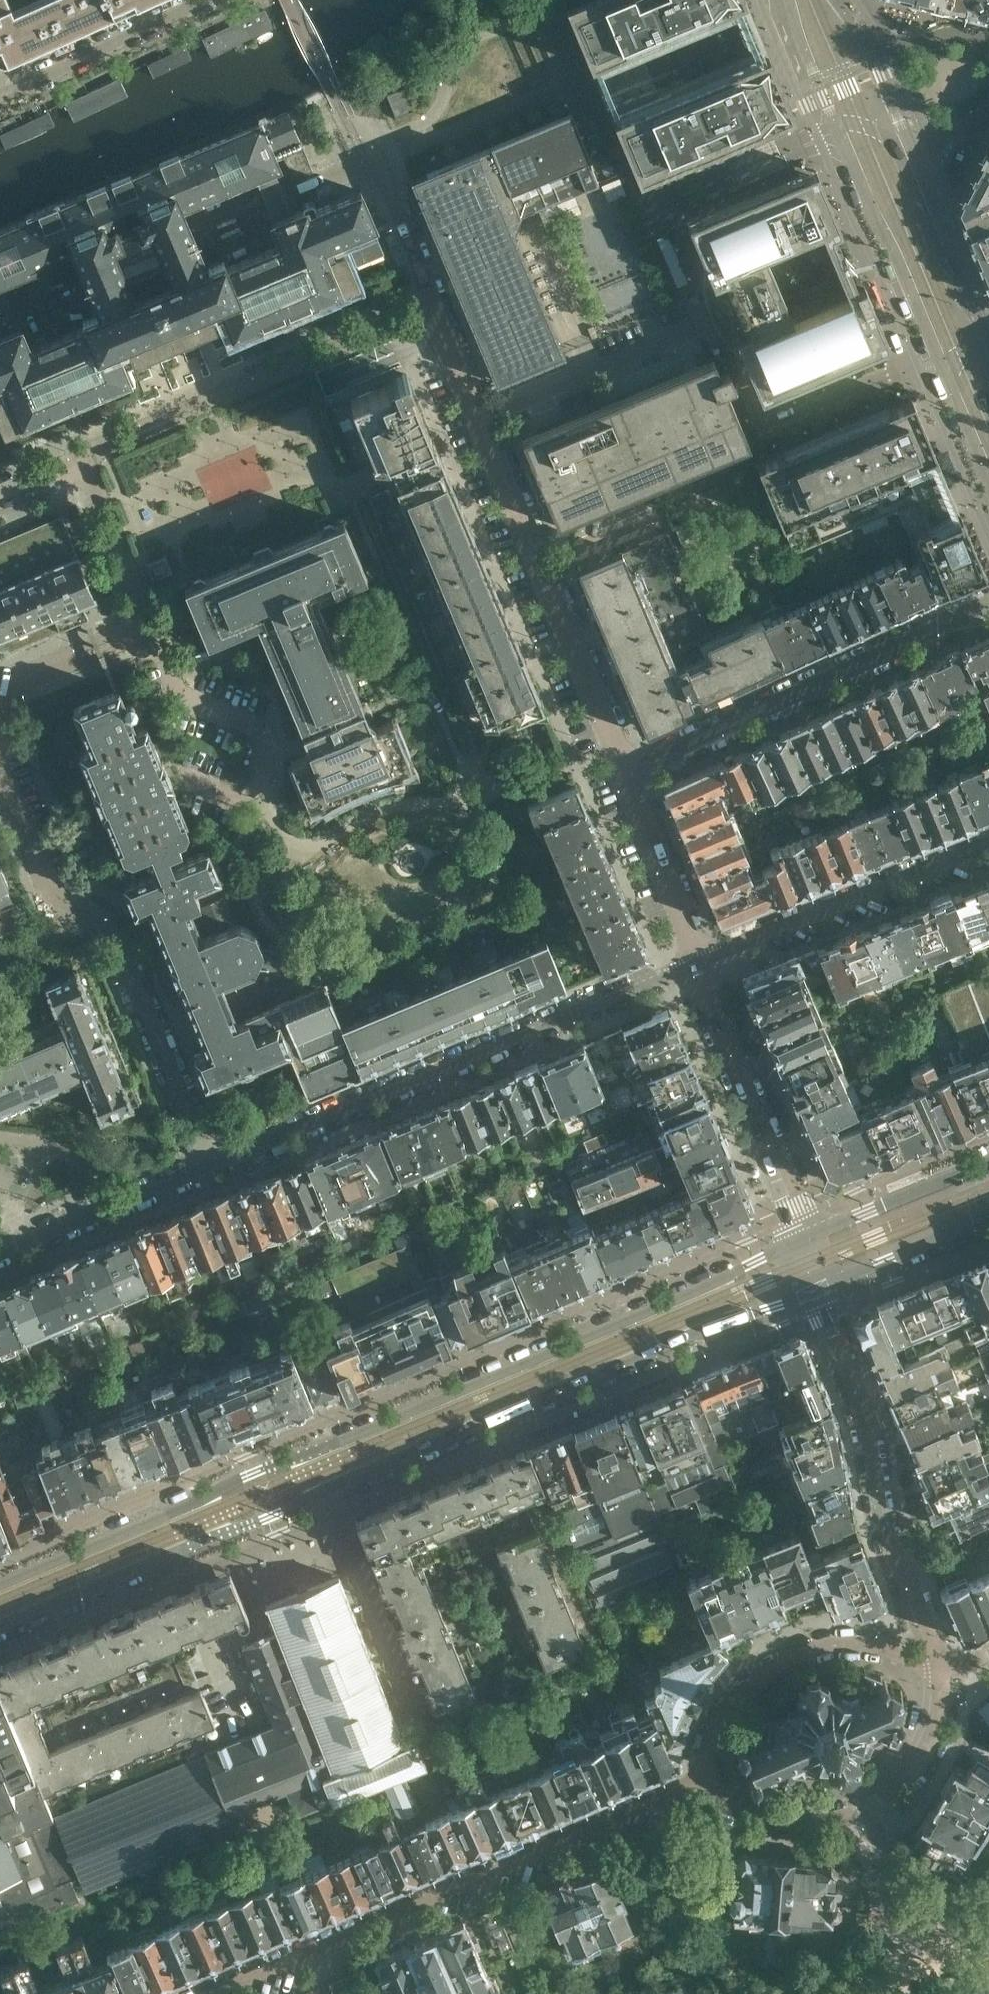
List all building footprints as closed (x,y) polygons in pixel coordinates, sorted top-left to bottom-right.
[(43,0),(39,0),(13,12),(0,18),(0,67),(60,40),(43,0)] [(8,0),(0,0),(0,18),(13,12),(8,0)] [(108,0),(43,0),(60,40),(114,15),(108,0)] [(114,15),(149,0),(108,0),(114,15)] [(638,181),(793,119),(756,26),(745,0),(569,0),(565,1),(638,181)] [(932,3),(954,9),(957,0),(933,0),(932,3)] [(981,0),(957,0),(954,9),(988,17),(981,0)] [(988,17),(988,0),(981,0),(988,17)] [(202,38),(211,57),(274,27),(265,8),(202,38)] [(147,65),(154,79),(193,60),(186,46),(147,65)] [(66,102),(75,121),(116,101),(107,82),(66,102)] [(413,110),(404,88),(387,95),(396,117),(413,110)] [(170,342),(226,319),(233,335),(341,290),(341,292),(359,284),(351,266),(355,264),(356,266),(384,254),(375,233),(372,226),(375,225),(360,190),(332,202),(329,194),(314,200),(311,199),(303,202),(301,205),(303,208),(292,213),(274,171),(279,169),(275,159),(272,151),(299,139),(293,123),(298,121),(293,111),(288,113),(288,111),(0,232),(0,332),(1,334),(0,335),(0,393),(1,396),(0,397),(0,418),(5,430),(129,378),(123,362),(170,342)] [(7,149),(55,127),(48,111),(0,133),(0,134),(7,149)] [(563,353),(512,232),(519,215),(598,182),(569,114),(558,118),(413,180),(430,220),(495,376),(497,380),(563,353)] [(313,170),(303,147),(299,139),(272,151),(275,159),(283,156),(293,179),(313,170)] [(984,168),(964,210),(966,215),(988,205),(988,171),(984,168)] [(866,309),(873,306),(864,284),(857,287),(810,175),(690,225),(714,281),(738,338),(758,386),(770,392),(882,345),(866,309)] [(966,215),(965,216),(974,238),(988,231),(988,205),(966,215)] [(974,238),(988,274),(988,231),(974,238)] [(673,234),(659,240),(680,290),(695,283),(673,234)] [(598,264),(599,312),(642,311),(642,300),(651,300),(650,264),(623,265),(623,264),(598,264)] [(750,445),(726,389),(735,386),(729,371),(720,375),(714,360),(591,411),(587,401),(574,407),(578,417),(522,440),(558,526),(693,469),(696,476),(710,470),(707,463),(750,445)] [(369,460),(384,458),(426,440),(396,370),(339,393),(369,460)] [(985,573),(912,399),(757,464),(793,552),(897,509),(919,563),(920,562),(936,596),(954,587),(954,586),(985,573)] [(426,440),(384,458),(386,463),(392,476),(499,725),(517,720),(529,730),(547,719),(433,457),(426,440)] [(88,618),(82,603),(94,598),(77,556),(75,557),(69,543),(59,520),(0,544),(0,655),(88,618)] [(251,616),(303,738),(369,710),(319,589),(359,573),(337,520),(180,585),(201,637),(242,620),(251,616)] [(710,635),(707,628),(668,532),(573,571),(641,733),(783,667),(762,623),(760,619),(706,644),(712,657),(708,659),(707,658),(702,660),(702,661),(687,669),(685,663),(676,667),(669,651),(676,648),(678,650),(710,635)] [(150,562),(147,564),(154,580),(172,572),(165,556),(150,562)] [(936,596),(920,562),(919,563),(908,568),(904,558),(872,573),(892,616),(936,596)] [(892,616),(872,573),(850,583),(870,626),(892,616)] [(870,626),(850,583),(828,593),(848,636),(870,626)] [(848,636),(828,593),(806,603),(827,646),(848,636)] [(827,646),(806,603),(784,613),(805,657),(827,646)] [(805,657),(784,613),(762,623),(783,667),(805,657)] [(988,688),(988,636),(959,650),(946,655),(947,656),(896,680),(916,727),(928,722),(926,718),(968,698),(963,687),(976,681),(972,672),(981,668),(988,688)] [(916,727),(896,680),(875,690),(893,733),(905,727),(907,731),(916,727)] [(237,1020),(222,983),(252,970),(251,967),(254,965),(262,948),(255,930),(237,924),(202,938),(197,925),(194,919),(189,906),(200,902),(194,888),(219,878),(208,849),(177,862),(172,852),(181,848),(178,840),(185,837),(184,837),(187,829),(188,829),(184,821),(186,820),(171,786),(172,785),(162,760),(161,760),(146,725),(135,730),(128,712),(132,711),(133,710),(134,709),(135,708),(135,707),(135,706),(135,704),(134,703),(133,702),(131,701),(130,701),(129,701),(125,703),(119,690),(101,697),(99,693),(90,697),(92,701),(74,708),(90,748),(79,753),(94,788),(92,788),(103,814),(104,813),(119,848),(120,848),(123,856),(124,856),(131,859),(147,853),(151,862),(155,871),(124,884),(136,912),(132,913),(170,1004),(187,997),(208,1049),(194,1055),(206,1083),(241,1069),(242,1070),(255,1064),(255,1063),(287,1050),(288,1053),(290,1052),(308,1095),(362,1072),(325,983),(303,993),(303,992),(237,1020)] [(893,733),(875,690),(853,700),(871,742),(884,737),(886,741),(896,737),(893,733)] [(873,747),(871,742),(853,700),(831,710),(852,756),(873,747)] [(369,710),(303,738),(311,760),(294,768),(317,816),(431,767),(410,716),(399,720),(377,729),(369,710)] [(852,756),(831,710),(810,720),(830,767),(852,756)] [(830,767),(810,720),(787,731),(808,777),(830,767)] [(808,777),(787,731),(765,741),(785,787),(808,777)] [(785,787),(765,741),(741,752),(762,798),(785,787)] [(988,761),(981,743),(973,746),(981,765),(988,761)] [(953,761),(950,755),(947,747),(939,751),(944,764),(953,761)] [(762,798),(741,752),(719,763),(730,788),(733,796),(738,794),(738,795),(747,792),(752,803),(762,798)] [(988,761),(981,765),(988,786),(988,763),(988,761)] [(730,788),(719,763),(663,787),(664,788),(663,788),(674,812),(722,792),(730,788)] [(981,765),(957,774),(958,775),(976,821),(985,818),(988,816),(988,786),(981,765)] [(976,821),(958,775),(936,785),(954,830),(976,821)] [(585,807),(575,784),(527,804),(537,827),(542,825),(585,807)] [(954,830),(936,785),(913,794),(931,839),(954,830)] [(726,816),(721,803),(726,801),(722,792),(674,812),(683,835),(726,816)] [(931,839),(913,794),(891,803),(892,805),(909,848),(931,839)] [(909,848),(892,805),(870,814),(887,857),(909,848)] [(595,831),(585,807),(542,825),(552,849),(595,831)] [(816,816),(813,808),(796,814),(800,823),(816,816)] [(731,814),(726,816),(683,835),(692,858),(740,837),(731,814)] [(887,857),(870,814),(848,823),(865,866),(887,857)] [(772,829),(791,822),(789,816),(770,823),(772,829)] [(865,866),(848,823),(825,832),(843,875),(865,866)] [(605,856),(595,831),(552,849),(562,874),(605,856)] [(843,875),(825,832),(803,841),(820,884),(843,875)] [(744,860),(749,858),(740,837),(692,858),(701,879),(744,860)] [(820,884),(803,841),(780,850),(798,892),(820,884)] [(798,892),(780,850),(772,853),(777,864),(763,870),(766,877),(775,902),(798,892)] [(616,880),(605,856),(562,874),(573,898),(616,880)] [(754,882),(744,860),(701,879),(711,902),(754,882)] [(8,883),(0,865),(0,886),(8,883)] [(775,902),(766,877),(758,881),(754,882),(711,902),(720,923),(775,902)] [(626,904),(616,880),(573,898),(583,922),(626,905),(626,904)] [(987,882),(974,887),(988,923),(988,881),(987,882)] [(974,887),(961,892),(954,895),(971,939),(978,936),(977,932),(988,927),(988,923),(974,887)] [(971,939),(954,895),(931,904),(950,953),(973,945),(971,939)] [(233,919),(224,897),(196,908),(200,916),(194,919),(197,925),(202,923),(205,931),(233,919)] [(25,924),(17,904),(0,911),(0,935),(25,924)] [(950,953),(931,904),(929,904),(906,913),(925,963),(950,953)] [(636,929),(626,905),(583,922),(593,947),(636,929)] [(925,963),(906,913),(883,922),(900,965),(903,971),(925,963)] [(900,965),(883,922),(862,931),(881,980),(889,976),(887,971),(900,965)] [(647,954),(636,929),(593,947),(604,972),(606,972),(606,971),(612,968),(612,969),(615,968),(614,967),(636,958),(636,959),(638,958),(638,957),(644,955),(647,954)] [(881,980),(862,931),(839,940),(838,940),(858,989),(881,980)] [(565,988),(546,939),(522,949),(542,997),(565,988)] [(858,989),(838,940),(817,949),(821,959),(838,998),(858,989)] [(300,984),(289,980),(278,954),(279,954),(278,952),(277,951),(279,947),(269,943),(267,947),(266,947),(262,948),(254,965),(251,967),(252,970),(222,983),(237,1020),(303,992),(300,984)] [(975,950),(979,961),(988,957),(988,944),(975,950)] [(542,997),(522,949),(500,958),(520,1006),(542,997)] [(750,994),(797,970),(821,959),(817,949),(802,955),(797,957),(787,961),(764,970),(743,978),(750,994)] [(520,1007),(520,1006),(500,958),(477,968),(497,1016),(520,1007)] [(42,1094),(42,1093),(84,1075),(91,1092),(91,1093),(101,1117),(142,1099),(114,1033),(86,967),(45,984),(56,1008),(57,1008),(64,1026),(23,1044),(22,1042),(9,1048),(10,1049),(1,1053),(0,1049),(0,1110),(31,1098),(42,1094)] [(497,1016),(477,968),(454,977),(475,1025),(475,1026),(497,1016)] [(760,1018),(807,994),(797,970),(750,994),(760,1018)] [(942,989),(974,1063),(988,1100),(988,970),(942,989)] [(386,1062),(366,1014),(349,974),(325,983),(362,1072),(386,1062)] [(475,1025),(454,977),(432,986),(452,1034),(475,1025)] [(452,1034),(432,986),(410,996),(430,1044),(452,1034)] [(770,1042),(818,1018),(807,994),(760,1018),(770,1042)] [(430,1044),(410,996),(366,1014),(386,1062),(430,1044)] [(679,1032),(669,1009),(622,1028),(632,1051),(679,1032)] [(780,1066),(828,1042),(818,1018),(770,1042),(780,1066)] [(631,1078),(688,1054),(685,1048),(682,1041),(679,1033),(679,1032),(632,1051),(626,1054),(631,1065),(619,1070),(621,1075),(599,1084),(601,1090),(631,1078)] [(789,1088),(838,1064),(828,1042),(780,1066),(789,1088)] [(599,1084),(591,1064),(598,1061),(592,1047),(585,1050),(584,1046),(560,1055),(561,1056),(579,1103),(583,1101),(581,1097),(597,1091),(598,1094),(602,1092),(601,1090),(599,1084)] [(698,1078),(695,1071),(692,1063),(688,1054),(631,1078),(636,1090),(650,1084),(654,1096),(698,1078)] [(579,1103),(561,1056),(538,1065),(555,1108),(574,1100),(576,1104),(579,1103)] [(973,1126),(952,1075),(939,1080),(931,1060),(921,1064),(951,1134),(973,1126)] [(974,1063),(951,1073),(952,1075),(973,1126),(988,1120),(988,1100),(974,1063)] [(555,1108),(538,1065),(538,1064),(515,1074),(533,1117),(555,1108)] [(798,1111),(848,1087),(838,1064),(789,1088),(788,1089),(798,1111)] [(951,1134),(921,1064),(911,1068),(919,1088),(908,1092),(928,1143),(951,1134)] [(533,1117),(515,1074),(493,1083),(511,1127),(533,1117)] [(698,1078),(654,1096),(651,1097),(661,1122),(708,1102),(698,1078)] [(511,1127),(493,1083),(470,1092),(488,1136),(511,1127)] [(833,1120),(857,1109),(848,1087),(798,1111),(807,1132),(833,1120)] [(488,1136),(470,1092),(447,1102),(448,1102),(465,1145),(488,1136)] [(928,1143),(908,1092),(883,1102),(904,1152),(928,1143)] [(465,1145),(448,1102),(425,1111),(444,1160),(449,1158),(447,1153),(465,1145)] [(717,1124),(708,1102),(661,1122),(670,1143),(717,1124)] [(904,1153),(904,1152),(883,1102),(859,1113),(862,1119),(860,1120),(879,1162),(904,1153)] [(444,1160),(425,1111),(402,1120),(402,1121),(420,1164),(438,1157),(440,1162),(444,1160)] [(854,1171),(837,1130),(833,1120),(807,1132),(819,1159),(825,1174),(825,1175),(834,1179),(835,1178),(854,1171)] [(879,1162),(860,1120),(837,1130),(854,1171),(879,1162)] [(420,1164),(402,1121),(379,1130),(399,1179),(404,1178),(402,1172),(420,1164)] [(752,1209),(734,1166),(726,1146),(727,1145),(718,1124),(717,1124),(670,1143),(656,1149),(666,1174),(682,1168),(689,1185),(701,1180),(704,1189),(722,1228),(749,1216),(752,1209)] [(402,1185),(399,1179),(379,1130),(378,1131),(372,1134),(372,1133),(370,1134),(370,1135),(364,1137),(362,1137),(362,1138),(356,1140),(354,1141),(381,1208),(391,1203),(385,1188),(396,1183),(398,1187),(402,1185)] [(666,1174),(656,1149),(649,1134),(630,1142),(646,1182),(666,1174)] [(381,1208),(354,1141),(329,1151),(351,1206),(356,1205),(354,1200),(365,1196),(371,1212),(381,1208)] [(646,1182),(630,1142),(598,1154),(614,1195),(646,1182)] [(351,1206),(329,1151),(327,1152),(328,1152),(321,1155),(321,1154),(320,1155),(314,1158),(313,1158),(312,1158),(312,1159),(306,1161),(304,1162),(303,1162),(329,1229),(340,1225),(333,1209),(345,1204),(347,1208),(351,1206)] [(614,1195),(598,1154),(569,1166),(585,1206),(614,1195)] [(329,1229),(303,1162),(296,1165),(287,1169),(281,1172),(280,1171),(277,1172),(277,1173),(298,1224),(314,1218),(320,1233),(329,1229)] [(298,1224),(277,1173),(271,1175),(261,1179),(262,1179),(255,1182),(255,1181),(254,1182),(281,1250),(291,1245),(285,1229),(298,1224)] [(281,1250),(254,1182),(252,1183),(246,1186),(236,1189),(237,1190),(230,1192),(228,1193),(250,1244),(264,1238),(271,1254),(281,1250)] [(722,1228),(704,1189),(683,1197),(700,1237),(722,1228)] [(250,1244),(228,1193),(228,1192),(202,1203),(231,1271),(241,1267),(235,1251),(250,1244)] [(700,1237),(683,1197),(661,1207),(678,1247),(700,1237)] [(231,1271),(202,1203),(178,1214),(199,1265),(215,1259),(222,1275),(231,1271)] [(678,1247),(661,1207),(637,1217),(654,1257),(678,1247)] [(654,1257),(637,1217),(633,1208),(623,1213),(622,1211),(589,1225),(590,1226),(610,1276),(654,1257)] [(199,1265),(178,1214),(153,1224),(181,1292),(190,1288),(184,1272),(199,1265)] [(446,1230),(440,1216),(419,1225),(425,1239),(446,1230)] [(181,1292),(153,1224),(151,1224),(151,1225),(145,1227),(144,1227),(136,1231),(129,1234),(148,1281),(150,1286),(164,1280),(171,1296),(181,1292)] [(610,1276),(590,1226),(587,1228),(586,1224),(571,1230),(573,1234),(569,1236),(589,1285),(610,1276)] [(589,1285),(569,1236),(567,1232),(545,1241),(569,1294),(589,1285)] [(148,1281),(129,1234),(127,1234),(128,1235),(103,1245),(123,1291),(148,1281)] [(569,1294),(545,1241),(526,1249),(549,1302),(569,1294)] [(450,1345),(423,1279),(409,1243),(299,1288),(318,1332),(336,1325),(344,1345),(327,1352),(343,1391),(450,1345)] [(123,1291),(103,1245),(87,1252),(86,1251),(78,1255),(98,1302),(123,1291)] [(528,1311),(506,1258),(502,1247),(481,1255),(507,1320),(528,1311)] [(549,1302),(526,1249),(522,1251),(523,1255),(518,1257),(516,1253),(506,1258),(528,1311),(549,1302)] [(98,1302),(78,1255),(52,1266),(72,1313),(98,1302)] [(507,1320),(481,1255),(460,1264),(487,1329),(507,1320)] [(984,1262),(960,1272),(976,1309),(981,1319),(988,1337),(988,1336),(988,1272),(984,1262)] [(487,1329),(460,1264),(439,1273),(447,1292),(466,1338),(487,1329)] [(72,1313),(52,1266),(43,1270),(27,1277),(47,1323),(72,1313)] [(976,1309),(960,1272),(960,1271),(943,1278),(926,1285),(942,1323),(950,1320),(945,1308),(961,1301),(966,1313),(976,1309)] [(466,1338),(447,1292),(441,1294),(433,1274),(423,1279),(450,1345),(451,1344),(466,1338)] [(47,1323),(27,1277),(2,1287),(21,1334),(47,1323)] [(295,1278),(267,1290),(273,1305),(301,1293),(299,1288),(295,1278)] [(942,1323),(926,1285),(910,1292),(894,1298),(910,1337),(917,1334),(912,1321),(929,1315),(934,1327),(942,1323)] [(2,1287),(0,1288),(0,1346),(22,1337),(21,1334),(2,1287)] [(243,1300),(242,1300),(248,1312),(271,1303),(266,1290),(243,1300)] [(910,1337),(894,1298),(878,1305),(894,1344),(900,1342),(908,1360),(918,1356),(910,1337)] [(241,1301),(218,1310),(223,1322),(246,1313),(241,1301)] [(894,1344),(878,1305),(858,1313),(858,1314),(858,1315),(857,1319),(856,1319),(856,1320),(855,1320),(862,1337),(876,1371),(900,1361),(894,1344)] [(988,1337),(981,1319),(963,1327),(969,1341),(986,1335),(987,1337),(988,1337)] [(814,1365),(808,1350),(804,1340),(803,1339),(802,1340),(799,1338),(798,1337),(798,1338),(772,1348),(787,1386),(793,1384),(792,1381),(816,1371),(814,1365)] [(143,1341),(130,1346),(134,1355),(135,1355),(135,1354),(145,1350),(145,1351),(147,1350),(143,1341)] [(313,1403),(296,1360),(289,1344),(278,1349),(281,1357),(266,1363),(287,1414),(313,1403)] [(932,1376),(927,1365),(949,1356),(945,1345),(918,1356),(908,1360),(901,1363),(900,1361),(876,1371),(886,1394),(887,1394),(932,1376)] [(286,1414),(266,1363),(259,1346),(235,1355),(239,1365),(262,1424),(286,1414)] [(830,1404),(819,1379),(816,1371),(792,1381),(793,1384),(787,1386),(772,1348),(752,1356),(763,1383),(780,1424),(783,1422),(830,1404)] [(339,1392),(321,1350),(296,1360),(313,1403),(339,1392)] [(977,1357),(987,1380),(988,1380),(988,1352),(977,1357)] [(780,1424),(763,1383),(752,1356),(732,1365),(754,1417),(760,1432),(780,1424)] [(262,1424),(239,1365),(228,1369),(232,1377),(217,1383),(237,1434),(262,1424)] [(754,1417),(732,1365),(713,1373),(724,1399),(741,1440),(760,1432),(754,1417)] [(949,1396),(943,1383),(955,1378),(951,1368),(932,1376),(887,1394),(897,1419),(949,1396)] [(741,1440),(724,1399),(713,1373),(692,1381),(693,1382),(709,1420),(715,1435),(718,1440),(721,1448),(741,1440)] [(211,1445),(190,1391),(177,1396),(170,1380),(161,1384),(189,1454),(211,1445)] [(237,1434),(217,1383),(201,1389),(198,1381),(188,1385),(190,1391),(211,1445),(237,1434)] [(715,1435),(709,1420),(693,1382),(681,1386),(681,1387),(706,1444),(714,1464),(723,1461),(726,1459),(721,1448),(718,1440),(715,1435)] [(189,1454),(161,1384),(139,1393),(167,1463),(189,1454)] [(714,1464),(706,1444),(681,1387),(660,1396),(659,1396),(658,1396),(657,1396),(657,1397),(656,1397),(656,1398),(655,1398),(656,1398),(645,1403),(644,1403),(636,1406),(635,1406),(655,1455),(666,1480),(648,1488),(657,1510),(697,1494),(702,1507),(712,1503),(709,1497),(718,1494),(715,1486),(731,1480),(723,1461),(714,1464)] [(167,1463),(139,1393),(116,1402),(119,1409),(145,1472),(167,1463)] [(952,1421),(970,1414),(966,1404),(954,1409),(949,1396),(897,1419),(908,1441),(952,1421)] [(790,1447),(837,1426),(830,1404),(783,1422),(788,1439),(782,1442),(785,1451),(791,1449),(790,1447)] [(655,1455),(635,1406),(617,1414),(638,1463),(655,1455)] [(145,1472),(119,1409),(97,1418),(102,1430),(122,1481),(145,1472)] [(657,1510),(648,1488),(638,1463),(617,1414),(573,1432),(599,1496),(571,1508),(556,1514),(594,1610),(685,1575),(657,1510)] [(910,1467),(914,1466),(988,1433),(985,1427),(974,1432),(973,1428),(957,1435),(952,1421),(908,1441),(914,1456),(907,1459),(910,1467)] [(122,1481),(102,1430),(94,1434),(90,1425),(82,1429),(106,1487),(122,1481)] [(842,1449),(839,1440),(837,1426),(790,1447),(791,1449),(795,1460),(790,1462),(793,1471),(842,1449)] [(106,1487),(82,1429),(74,1432),(78,1440),(69,1444),(89,1494),(106,1487)] [(599,1496),(573,1432),(572,1431),(570,1432),(571,1433),(546,1442),(544,1443),(571,1508),(599,1496)] [(988,1459),(988,1454),(981,1457),(979,1453),(966,1458),(963,1449),(988,1437),(988,1435),(988,1433),(914,1466),(921,1480),(913,1483),(917,1492),(921,1490),(923,1489),(988,1459)] [(89,1494),(69,1444),(60,1447),(57,1439),(49,1442),(72,1501),(89,1494)] [(72,1501),(49,1442),(41,1445),(45,1454),(36,1457),(56,1507),(72,1501)] [(571,1508),(544,1443),(530,1449),(547,1490),(549,1497),(556,1514),(571,1508)] [(547,1490),(530,1449),(527,1450),(507,1458),(459,1478),(476,1519),(543,1491),(547,1490)] [(846,1472),(842,1449),(793,1471),(802,1492),(846,1472)] [(0,1464),(0,1516),(11,1544),(29,1537),(27,1533),(32,1531),(44,1526),(42,1520),(47,1517),(45,1512),(56,1507),(36,1457),(33,1452),(24,1455),(27,1461),(25,1462),(29,1471),(23,1473),(35,1504),(23,1508),(18,1510),(0,1464)] [(988,1488),(988,1479),(987,1480),(985,1475),(973,1481),(970,1473),(988,1464),(988,1459),(923,1489),(921,1490),(927,1505),(925,1505),(930,1515),(945,1508),(988,1488)] [(849,1497),(846,1472),(802,1492),(805,1499),(810,1497),(815,1510),(815,1511),(849,1497)] [(476,1519),(459,1478),(407,1499),(424,1540),(476,1519)] [(945,1508),(956,1530),(973,1523),(988,1516),(988,1488),(945,1508)] [(854,1521),(849,1497),(815,1511),(815,1510),(810,1512),(816,1526),(810,1529),(813,1538),(854,1521)] [(406,1547),(424,1540),(407,1499),(355,1520),(380,1581),(415,1567),(406,1547)] [(746,1512),(740,1499),(714,1510),(720,1523),(746,1512)] [(0,1516),(0,1548),(11,1544),(0,1516)] [(988,1529),(988,1516),(973,1523),(977,1534),(988,1529)] [(556,1576),(537,1530),(496,1547),(520,1607),(558,1592),(552,1577),(556,1576)] [(818,1583),(811,1565),(798,1533),(761,1549),(770,1571),(781,1566),(782,1570),(771,1574),(781,1598),(818,1583)] [(979,1537),(953,1549),(967,1579),(988,1626),(988,1625),(988,1558),(979,1537)] [(884,1602),(870,1570),(861,1547),(859,1540),(847,1545),(846,1541),(832,1546),(855,1603),(859,1612),(884,1602)] [(855,1603),(832,1546),(821,1551),(825,1560),(811,1565),(818,1583),(830,1613),(855,1603)] [(781,1598),(771,1574),(770,1571),(761,1549),(747,1554),(746,1552),(734,1557),(738,1566),(760,1618),(785,1607),(781,1598)] [(760,1618),(738,1566),(724,1572),(721,1563),(710,1568),(714,1576),(736,1628),(760,1618)] [(451,1605),(441,1581),(430,1585),(426,1575),(422,1576),(418,1566),(415,1567),(380,1581),(390,1604),(394,1603),(402,1623),(398,1625),(399,1627),(440,1610),(451,1605)] [(248,1617),(234,1583),(230,1572),(195,1585),(212,1627),(236,1617),(237,1621),(238,1622),(238,1623),(239,1623),(240,1624),(242,1625),(243,1625),(245,1624),(247,1623),(248,1622),(248,1621),(249,1620),(249,1619),(249,1618),(248,1617)] [(736,1628),(714,1576),(701,1582),(697,1573),(685,1578),(711,1639),(736,1628)] [(404,1743),(339,1576),(266,1605),(277,1631),(242,1645),(273,1725),(204,1753),(229,1815),(287,1792),(296,1816),(379,1782),(392,1812),(419,1875),(444,1864),(424,1820),(403,1772),(426,1763),(417,1738),(404,1743)] [(988,1626),(967,1579),(940,1591),(961,1638),(988,1626)] [(212,1627),(195,1585),(190,1588),(117,1617),(134,1659),(183,1639),(206,1629),(212,1627)] [(583,1642),(563,1594),(559,1595),(558,1592),(520,1607),(526,1622),(515,1626),(525,1650),(536,1646),(545,1667),(577,1654),(574,1645),(583,1642)] [(478,1669),(473,1657),(468,1645),(457,1650),(440,1610),(399,1627),(416,1669),(420,1667),(429,1688),(424,1689),(434,1712),(471,1697),(467,1687),(471,1685),(466,1674),(478,1669)] [(134,1659),(117,1617),(58,1642),(75,1683),(134,1659)] [(226,1633),(223,1625),(216,1628),(219,1635),(226,1633)] [(64,1687),(75,1683),(58,1642),(0,1665),(0,1690),(25,1748),(45,1740),(40,1729),(41,1726),(39,1721),(37,1720),(36,1718),(36,1715),(35,1710),(32,1709),(29,1702),(64,1687)] [(704,1682),(717,1665),(727,1654),(713,1642),(662,1668),(663,1683),(696,1697),(700,1690),(704,1682)] [(150,1692),(199,1680),(194,1660),(160,1668),(164,1681),(123,1691),(127,1704),(138,1701),(136,1693),(142,1692),(144,1701),(152,1699),(150,1692)] [(896,1741),(901,1727),(903,1727),(903,1725),(901,1725),(900,1725),(901,1724),(902,1723),(902,1722),(903,1721),(903,1720),(902,1719),(902,1718),(899,1714),(900,1712),(902,1715),(904,1713),(901,1710),(903,1703),(906,1702),(906,1700),(903,1701),(899,1694),(902,1691),(901,1689),(898,1692),(891,1688),(892,1685),(890,1684),(889,1688),(887,1688),(887,1682),(886,1682),(886,1681),(885,1680),(884,1679),(883,1679),(880,1679),(880,1678),(882,1677),(881,1675),(879,1677),(865,1671),(865,1669),(863,1670),(863,1672),(859,1684),(848,1689),(840,1685),(839,1683),(837,1683),(829,1683),(828,1681),(825,1683),(818,1679),(819,1676),(817,1675),(816,1679),(808,1679),(807,1676),(805,1677),(805,1680),(800,1686),(797,1684),(796,1686),(799,1688),(797,1696),(793,1696),(794,1699),(797,1699),(799,1705),(790,1706),(789,1704),(787,1706),(785,1716),(775,1721),(762,1718),(762,1716),(759,1717),(761,1719),(754,1730),(743,1735),(741,1734),(740,1736),(742,1737),(741,1739),(739,1740),(740,1745),(735,1747),(751,1784),(756,1782),(760,1787),(762,1785),(763,1787),(763,1789),(765,1790),(765,1788),(777,1783),(789,1785),(790,1788),(792,1787),(791,1785),(798,1774),(808,1769),(817,1772),(817,1775),(819,1774),(819,1772),(825,1766),(830,1773),(827,1775),(828,1777),(831,1775),(838,1779),(837,1782),(840,1783),(840,1779),(848,1778),(850,1782),(852,1781),(850,1778),(856,1772),(859,1774),(860,1772),(858,1770),(859,1763),(863,1762),(863,1759),(867,1754),(870,1752),(868,1751),(871,1742),(882,1737),(894,1742),(895,1744),(897,1743),(896,1741)] [(686,1720),(696,1697),(663,1683),(657,1685),(652,1673),(638,1680),(655,1721),(674,1764),(678,1763),(681,1738),(686,1721),(686,1720)] [(215,1724),(200,1690),(200,1689),(172,1701),(186,1736),(215,1724)] [(52,1815),(44,1794),(25,1748),(0,1690),(0,1935),(14,1929),(16,1932),(88,1903),(52,1815)] [(186,1736),(172,1701),(151,1709),(166,1744),(186,1736)] [(166,1744),(151,1709),(131,1718),(145,1753),(166,1744)] [(674,1764),(655,1721),(641,1726),(634,1709),(622,1714),(648,1776),(674,1764)] [(648,1776),(622,1714),(611,1719),(614,1727),(600,1734),(604,1743),(623,1787),(648,1776)] [(145,1753),(131,1718),(110,1726),(125,1761),(145,1753)] [(125,1761),(110,1726),(90,1734),(104,1769),(125,1761)] [(623,1787),(604,1743),(589,1749),(581,1732),(570,1736),(597,1798),(623,1787)] [(104,1769),(90,1734),(70,1743),(84,1778),(104,1769)] [(597,1798),(570,1736),(559,1741),(567,1759),(552,1765),(571,1809),(597,1798)] [(64,1786),(49,1751),(45,1740),(25,1748),(44,1794),(64,1786)] [(84,1778),(70,1743),(49,1751),(64,1786),(84,1778)] [(231,1823),(203,1756),(54,1816),(85,1890),(234,1830),(231,1823)] [(571,1809),(552,1765),(550,1760),(548,1761),(545,1760),(540,1763),(540,1765),(536,1767),(531,1757),(520,1762),(545,1820),(571,1809)] [(978,1760),(973,1768),(970,1766),(963,1776),(953,1771),(936,1798),(988,1828),(988,1767),(978,1760)] [(545,1820),(520,1762),(508,1767),(514,1781),(501,1787),(520,1831),(545,1820)] [(520,1831),(501,1787),(488,1793),(481,1777),(469,1783),(495,1842),(520,1831)] [(495,1842),(469,1783),(456,1788),(463,1803),(449,1810),(468,1854),(495,1842)] [(988,1841),(988,1828),(936,1798),(917,1831),(913,1837),(910,1843),(908,1846),(918,1852),(917,1854),(922,1857),(923,1861),(935,1868),(939,1867),(944,1870),(945,1868),(947,1869),(955,1874),(960,1873),(968,1871),(972,1870),(988,1841)] [(468,1854),(449,1810),(424,1820),(444,1864),(468,1854)] [(419,1875),(392,1812),(382,1816),(390,1835),(375,1842),(394,1886),(419,1875)] [(249,1830),(244,1818),(231,1823),(234,1830),(236,1835),(249,1830)] [(394,1886),(375,1842),(368,1826),(344,1836),(351,1852),(370,1896),(394,1886)] [(762,1916),(768,1857),(747,1855),(743,1851),(734,1858),(738,1863),(736,1890),(734,1890),(733,1890),(732,1890),(730,1892),(729,1893),(729,1894),(728,1895),(728,1896),(728,1898),(728,1899),(729,1900),(730,1901),(731,1902),(732,1903),(733,1903),(734,1904),(734,1914),(762,1916)] [(368,1897),(370,1896),(351,1852),(327,1862),(347,1907),(347,1906),(354,1903),(354,1904),(362,1900),(368,1897)] [(347,1907),(327,1862),(324,1854),(299,1864),(322,1918),(323,1917),(330,1914),(338,1911),(338,1910),(344,1908),(347,1907)] [(623,1899),(638,1893),(641,1887),(636,1876),(630,1873),(625,1875),(616,1855),(603,1861),(604,1865),(588,1872),(587,1868),(575,1873),(601,1933),(605,1941),(631,1930),(627,1922),(629,1921),(621,1901),(624,1900),(623,1899)] [(787,1917),(792,1861),(792,1859),(768,1857),(762,1916),(787,1918),(787,1917)] [(833,1898),(834,1885),(832,1884),(833,1873),(837,1869),(830,1860),(825,1864),(792,1861),(787,1917),(787,1918),(787,1922),(808,1924),(808,1918),(831,1920),(832,1911),(833,1911),(834,1911),(835,1910),(836,1909),(837,1909),(838,1908),(838,1907),(838,1905),(838,1904),(838,1903),(838,1902),(837,1901),(836,1900),(835,1899),(834,1899),(833,1898)] [(322,1918),(299,1864),(275,1873),(276,1876),(298,1927),(299,1927),(320,1918),(322,1918)] [(601,1933),(575,1873),(561,1879),(562,1883),(545,1890),(552,1906),(549,1907),(558,1929),(561,1927),(569,1947),(601,1933)] [(298,1927),(276,1876),(272,1877),(270,1875),(261,1878),(261,1882),(251,1886),(253,1891),(273,1938),(275,1937),(281,1934),(282,1935),(289,1931),(295,1928),(295,1929),(297,1928),(298,1927)] [(273,1938),(253,1891),(251,1886),(250,1883),(227,1893),(227,1895),(230,1901),(249,1949),(251,1948),(257,1945),(257,1946),(265,1942),(271,1939),(273,1938)] [(249,1949),(230,1901),(227,1895),(225,1896),(220,1893),(207,1899),(204,1905),(203,1905),(205,1912),(226,1959),(227,1959),(226,1958),(233,1956),(240,1953),(247,1950),(248,1949),(249,1949)] [(508,1936),(496,1907),(480,1914),(493,1943),(508,1936)] [(226,1959),(205,1912),(181,1922),(202,1970),(202,1969),(209,1966),(216,1963),(223,1960),(224,1960),(225,1959),(226,1959)] [(476,1948),(472,1940),(463,1921),(433,1934),(434,1936),(459,1993),(496,1993),(499,1986),(495,1977),(487,1973),(476,1948)] [(202,1970),(181,1922),(157,1932),(178,1980),(184,1977),(185,1977),(192,1974),(192,1973),(201,1970),(202,1970)] [(178,1980),(157,1932),(132,1942),(153,1991),(154,1990),(160,1988),(168,1985),(168,1984),(174,1981),(174,1982),(176,1981),(178,1980)] [(434,1936),(406,1948),(427,1993),(459,1993),(434,1936)] [(110,1958),(91,1966),(90,1962),(93,1961),(83,1937),(70,1942),(91,1993),(124,1993),(110,1958)] [(70,1942),(58,1948),(65,1966),(50,1972),(54,1982),(59,1993),(91,1993),(70,1942)] [(132,1942),(107,1952),(110,1958),(124,1993),(145,1993),(150,1992),(151,1992),(151,1991),(153,1991),(132,1942)] [(406,1948),(406,1946),(375,1959),(390,1993),(427,1993),(406,1948)] [(54,1982),(35,1989),(33,1985),(37,1984),(27,1960),(14,1965),(26,1993),(59,1993),(54,1982)] [(14,1965),(2,1971),(11,1993),(12,1993),(15,1993),(26,1993),(14,1965)] [(313,1990),(315,1993),(351,1993),(343,1977),(313,1990)]
